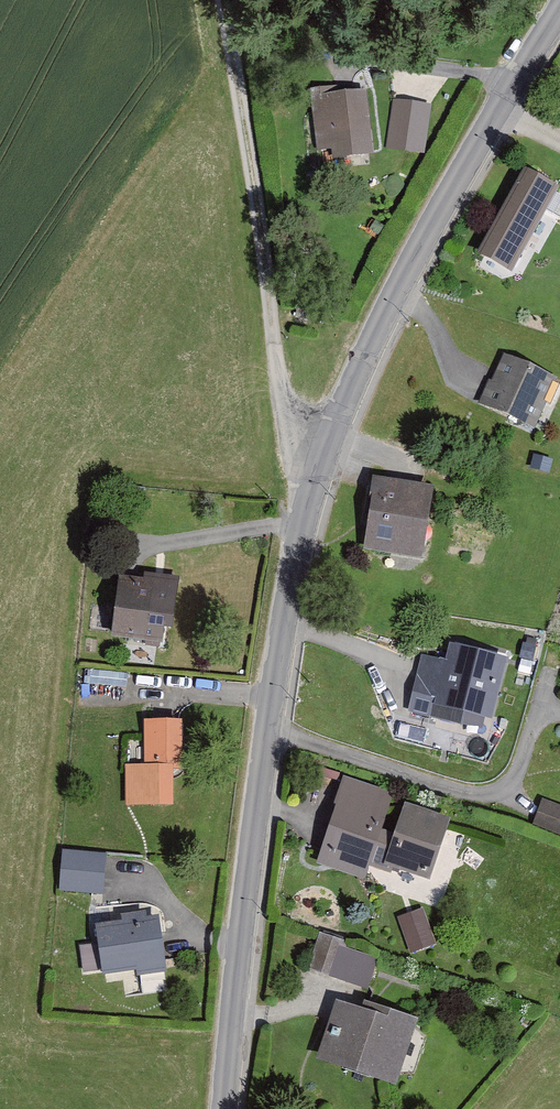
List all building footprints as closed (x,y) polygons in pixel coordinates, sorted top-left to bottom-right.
[(339,94),(312,97),(318,158),(335,156),(336,168),(378,164),(371,100),(339,103),(339,94)] [(443,108),(404,100),(394,149),(433,157),(443,108)] [(528,178),(482,263),(517,282),(559,204),(559,195),(528,178)] [(496,389),(491,387),(481,411),(538,434),(547,413),(557,417),(559,409),(559,384),(507,362),(496,389)] [(440,494),(377,484),(374,505),(379,506),(370,558),(428,567),(440,494)] [(178,580),(118,574),(112,636),(145,639),(145,644),(162,646),(164,627),(173,628),(178,580)] [(454,650),(450,666),(425,660),(411,714),(465,728),(467,721),(497,728),(513,665),(454,650)] [(185,725),(149,725),(148,771),(128,771),(128,811),(178,811),(178,782),(185,776),(185,725)] [(399,801),(348,784),(339,811),(341,812),(324,862),(371,878),(373,873),(396,880),(398,875),(436,887),(456,828),(409,812),(400,837),(388,833),(399,801)] [(543,803),(534,829),(559,838),(559,809),(543,803)] [(110,861),(67,859),(65,896),(108,898),(110,861)] [(149,916),(125,920),(126,927),(101,930),(107,981),(144,976),(144,982),(174,978),(167,921),(150,923),(149,916)] [(421,918),(403,925),(409,940),(405,942),(409,953),(414,951),(418,961),(435,955),(421,918)] [(347,945),(314,936),(303,972),(369,992),(378,962),(345,952),(347,945)] [(368,1014),(339,1005),(318,1067),(402,1095),(424,1027),(369,1008),(368,1014)]
